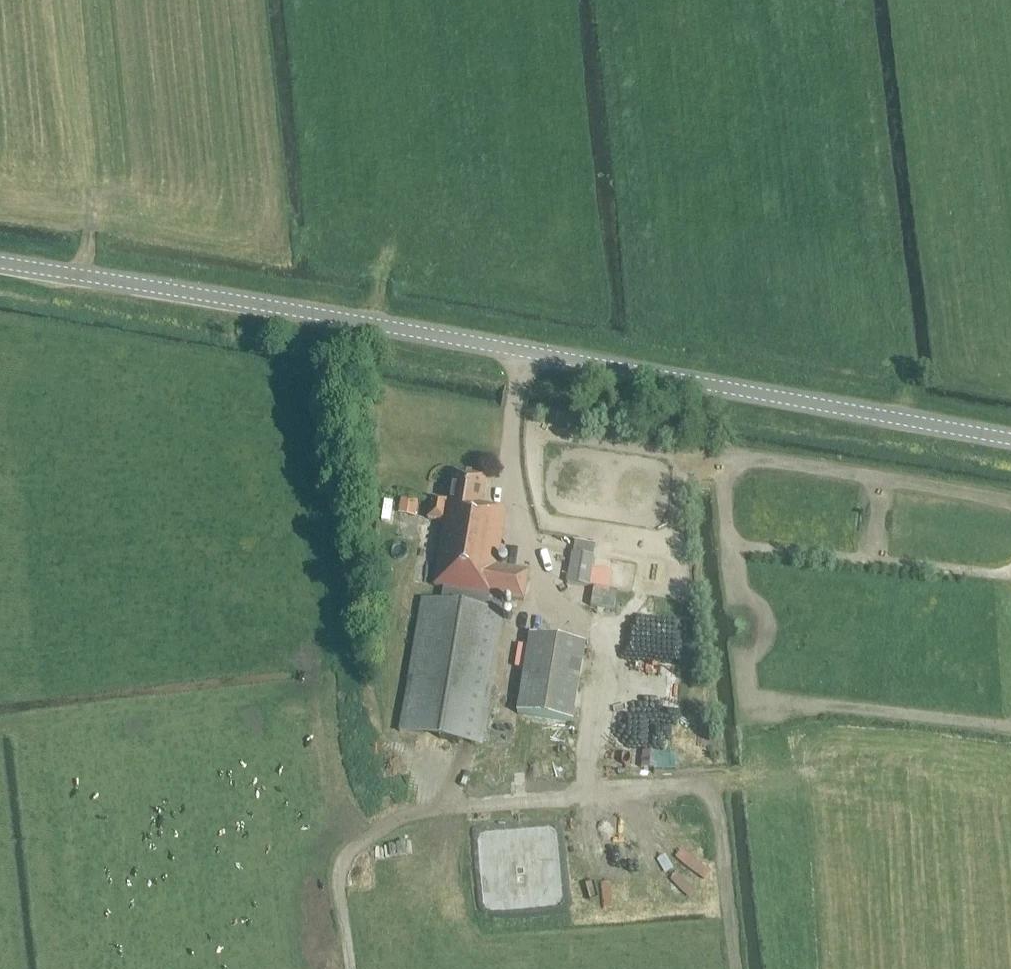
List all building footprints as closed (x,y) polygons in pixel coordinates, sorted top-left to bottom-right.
[(523,601),(527,573),(498,568),(507,512),(480,508),(484,480),(454,475),(450,496),(449,495),(447,503),(431,500),(427,519),(445,523),(434,586),(444,589),(441,604),(422,601),(400,732),(482,746),(504,615),(498,614),(501,598),(523,601)] [(400,506),(417,509),(418,500),(401,497),(400,506)] [(593,558),(572,554),(567,583),(588,587),(593,558)] [(585,644),(530,635),(517,714),(572,723),(585,644)] [(600,884),(609,883),(605,858),(596,860),(600,884)]
